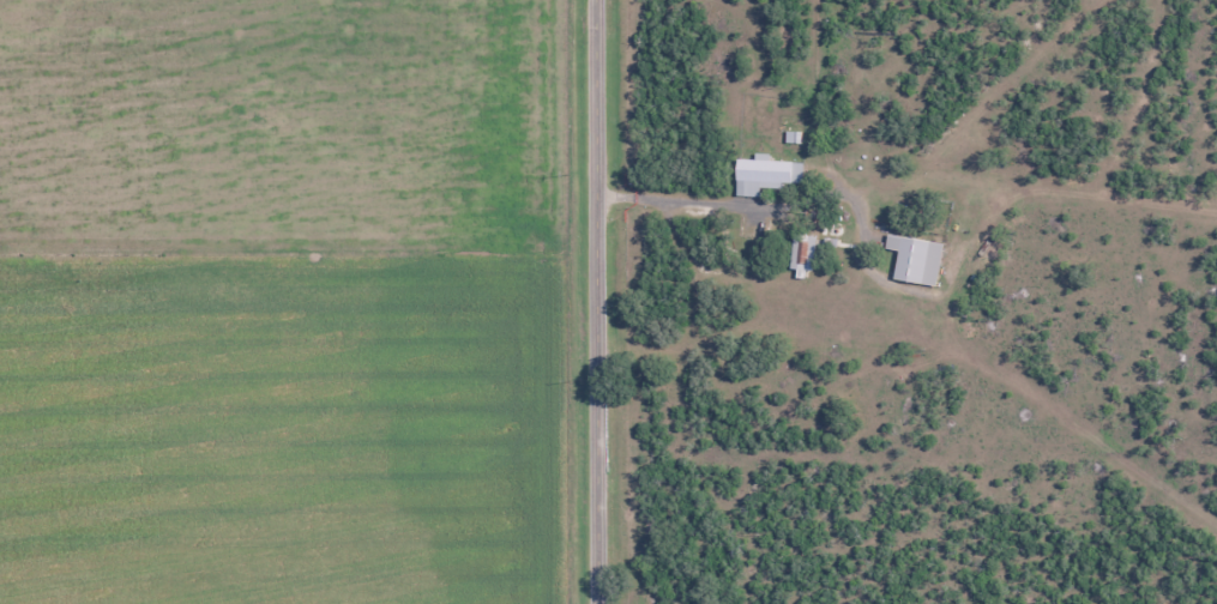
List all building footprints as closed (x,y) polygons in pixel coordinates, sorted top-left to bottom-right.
[(735,197),(759,197),(759,185),(801,186),(801,162),(735,161),(735,197)] [(813,235),(791,235),(791,271),(813,271),(813,235)] [(893,280),(936,287),(943,243),(887,235),(885,248),(898,250),(893,280)]
